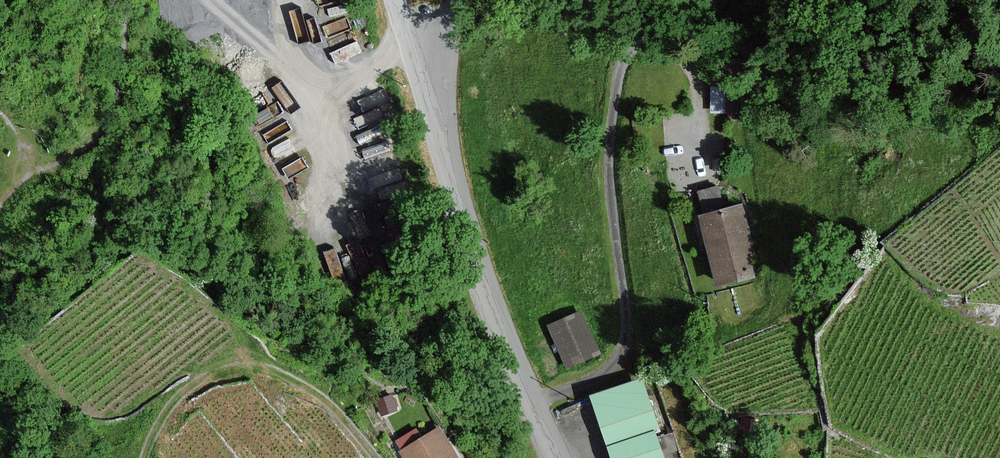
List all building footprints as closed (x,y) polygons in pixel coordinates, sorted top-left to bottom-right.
[(704,208),(726,203),(722,182),(699,186),(704,208)] [(743,204),(700,215),(720,287),(763,276),(743,204)] [(587,313),(549,329),(566,370),(604,354),(587,313)] [(645,379),(594,395),(609,444),(660,428),(645,379)] [(440,425),(423,435),(419,429),(398,442),(408,457),(460,457),(440,425)] [(612,446),(616,457),(666,457),(658,432),(612,446)]
